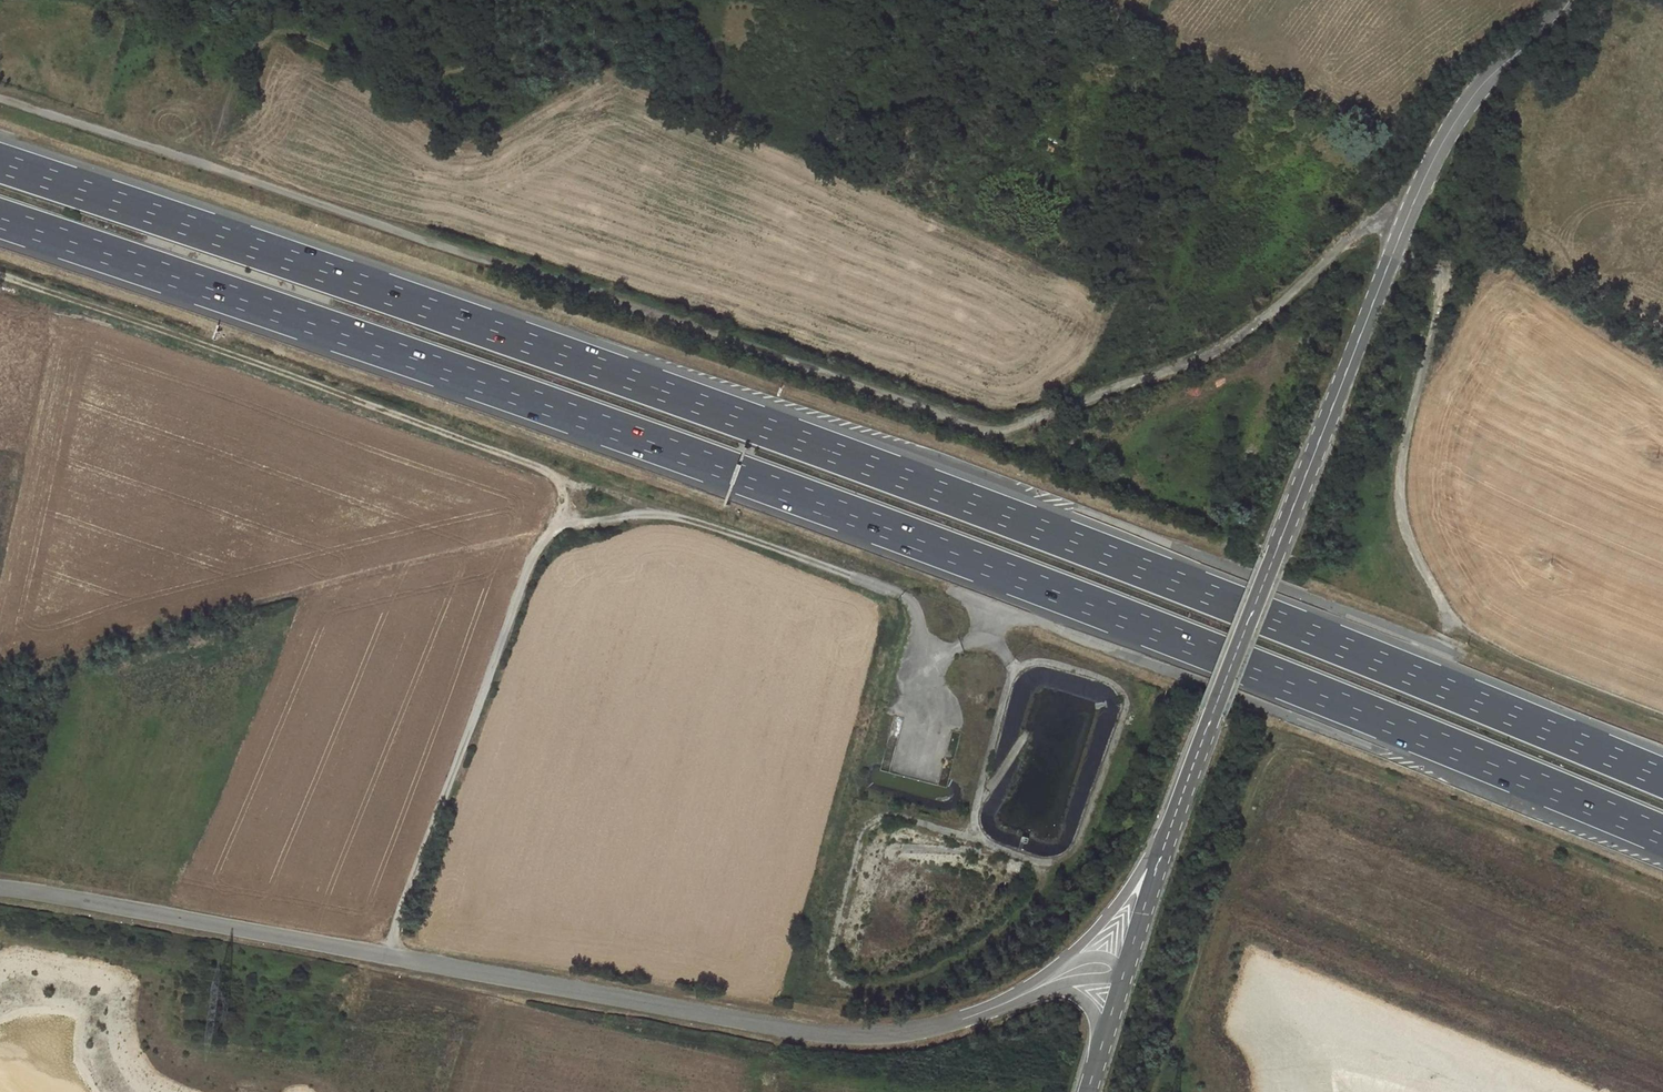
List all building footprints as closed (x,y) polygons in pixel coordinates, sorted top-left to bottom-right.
[(1126,54),(1134,56),(1137,47),(1129,44),(1126,54)] [(1044,149),(1054,153),(1058,142),(1048,138),(1044,149)] [(1021,187),(1026,188),(1032,172),(1033,173),(1038,160),(1033,158),(1021,187)]
